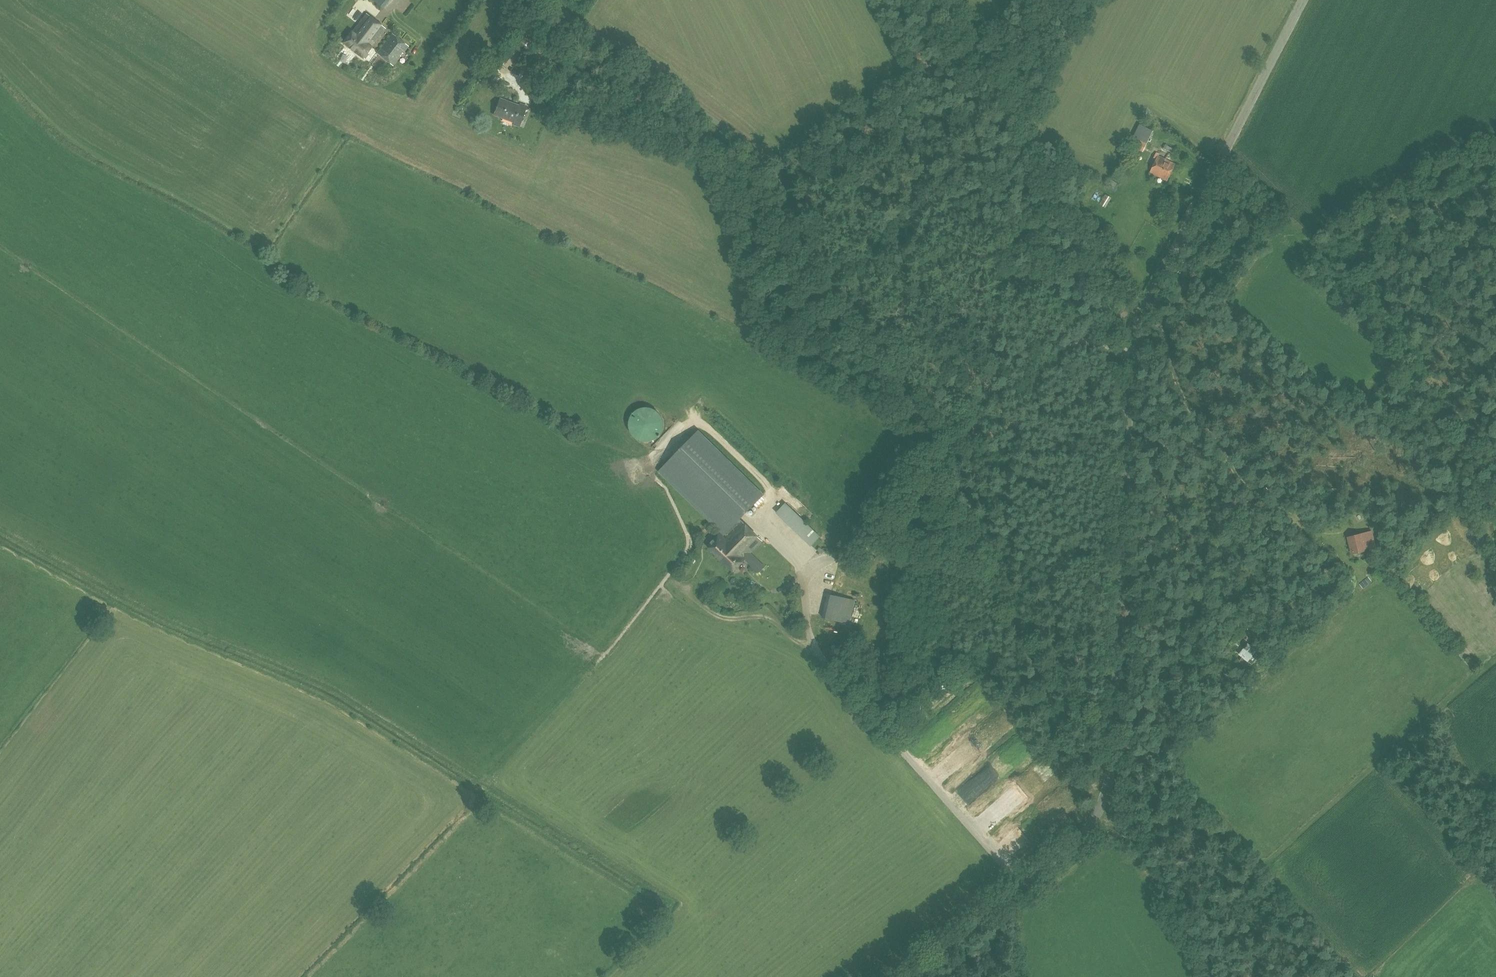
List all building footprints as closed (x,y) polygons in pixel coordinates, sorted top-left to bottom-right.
[(363,58),(365,59),(369,54),(367,52),(372,47),(371,47),(385,28),(366,14),(352,32),(343,43),(363,58)] [(397,34),(403,31),(399,21),(393,24),(397,34)] [(377,53),(394,66),(409,47),(392,33),(377,53)] [(512,125),(519,127),(527,106),(520,103),(520,105),(500,98),(494,115),(513,122),(512,125)] [(1130,145),(1143,152),(1148,144),(1147,144),(1154,130),(1140,124),(1134,137),(1130,145)] [(1150,172),(1167,180),(1175,164),(1158,155),(1150,172)] [(1100,204),(1107,207),(1112,197),(1105,194),(1100,204)] [(812,291),(808,293),(813,302),(817,300),(812,291)] [(629,421),(629,423),(629,424),(629,426),(629,427),(630,429),(630,430),(631,431),(631,433),(632,434),(633,435),(634,436),(635,437),(636,438),(638,439),(639,440),(640,440),(642,441),(643,441),(645,441),(646,441),(648,441),(649,441),(651,441),(652,440),(654,440),(655,439),(656,438),(657,437),(659,436),(660,435),(661,434),(661,433),(662,431),(663,430),(663,429),(663,427),(664,426),(664,424),(664,423),(664,421),(663,420),(663,418),(662,417),(661,415),(661,414),(660,413),(659,412),(658,411),(656,410),(655,409),(654,408),(652,408),(651,407),(650,407),(648,407),(647,407),(645,407),(643,407),(642,407),(641,408),(639,408),(638,409),(637,410),(635,411),(634,412),(633,413),(632,414),(631,415),(631,417),(630,418),(630,420),(629,421)] [(708,545),(723,560),(752,531),(740,519),(753,506),(764,494),(699,430),(688,441),(660,470),(726,536),(725,538),(720,533),(708,545)] [(820,536),(807,522),(787,503),(777,512),(811,545),(820,536)] [(1347,537),(1351,555),(1366,551),(1362,533),(1347,537)] [(1310,547),(1314,555),(1318,553),(1313,545),(1310,547)] [(823,617),(850,623),(856,600),(828,594),(823,617)] [(1248,660),(1253,664),(1260,654),(1256,651),(1257,650),(1248,643),(1240,654),(1248,661),(1248,660)]
